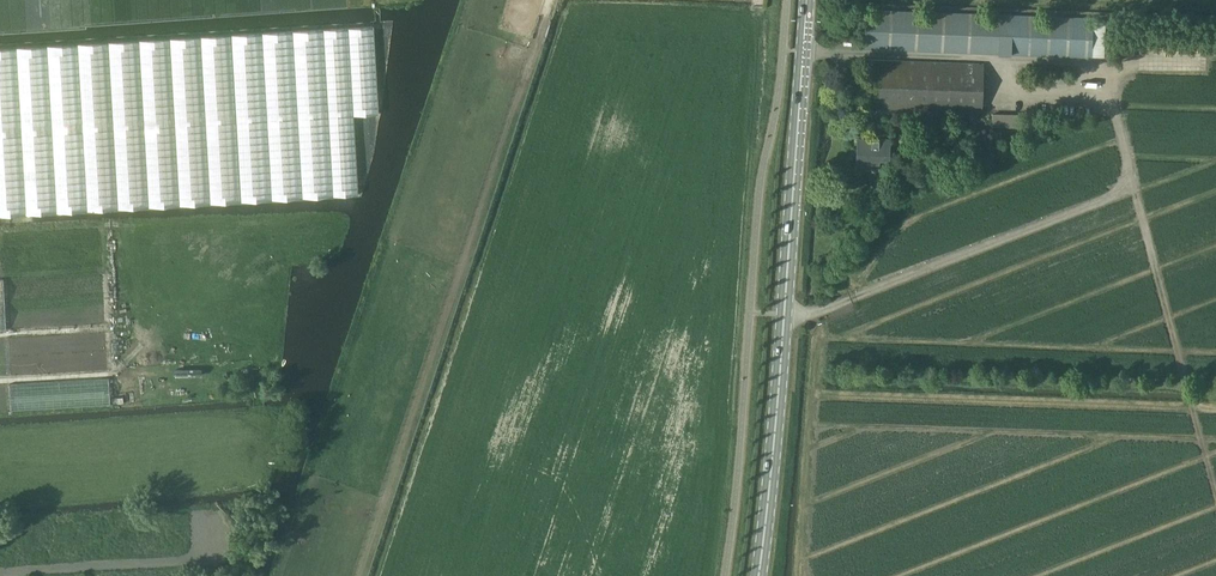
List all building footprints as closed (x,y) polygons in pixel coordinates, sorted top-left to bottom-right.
[(865,9),(864,49),(1104,56),(1105,20),(1092,20),(1092,16),(865,9)] [(241,201),(241,200),(358,194),(353,115),(378,114),(374,26),(350,27),(231,34),(0,48),(0,215),(241,201)] [(980,111),(982,65),(864,61),(862,107),(980,111)] [(992,126),(1021,127),(1022,127),(1023,113),(992,113),(992,126)] [(888,160),(888,140),(878,140),(878,141),(859,141),(858,169),(879,169),(879,160),(888,160)]
